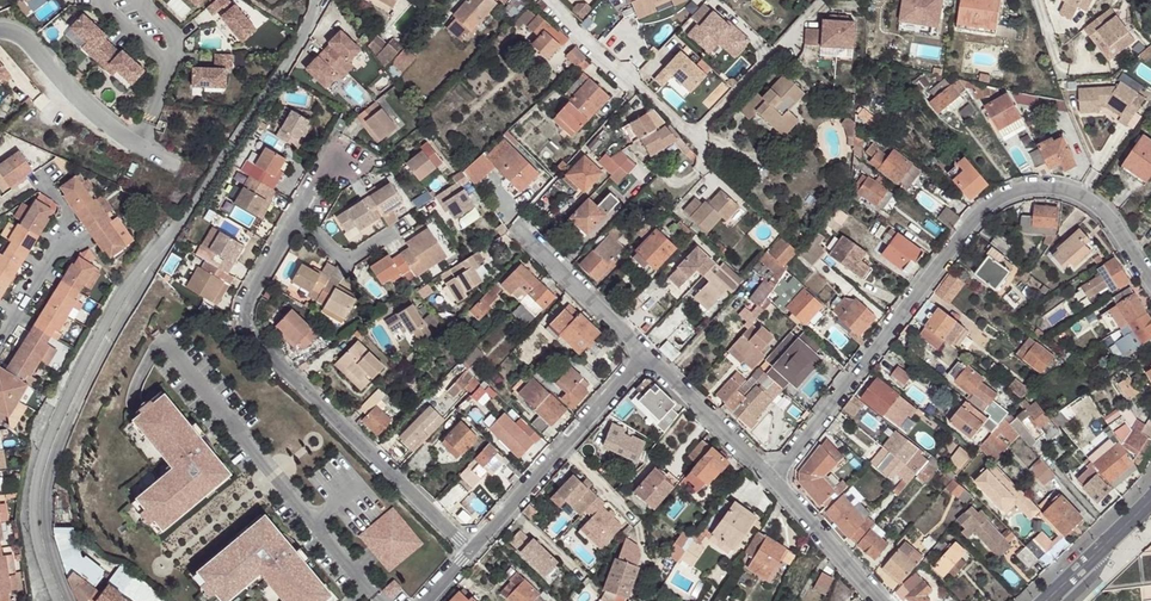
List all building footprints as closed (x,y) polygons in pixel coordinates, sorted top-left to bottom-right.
[(207,8),(213,16),(223,8),(229,3),(227,0),(217,0),(207,8)] [(395,9),(400,0),(378,0),(395,9)] [(472,28),(496,3),(493,0),(468,0),(454,15),(455,15),(471,30),(472,28)] [(628,5),(631,4),(638,20),(656,12),(653,4),(663,0),(625,0),(628,5)] [(899,29),(936,34),(941,0),(903,0),(899,29)] [(996,23),(998,12),(1000,0),(960,0),(958,18),(974,20),(996,23)] [(1061,3),(1066,6),(1063,13),(1076,19),(1080,11),(1089,16),(1096,0),(1062,0),(1061,3)] [(229,3),(223,8),(227,12),(233,7),(229,3)] [(704,5),(691,19),(698,25),(688,36),(706,51),(718,37),(737,54),(750,41),(728,22),(726,24),(704,5)] [(227,12),(221,18),(242,43),(255,31),(234,6),(233,7),(227,12)] [(577,7),(573,12),(582,20),(591,11),(586,6),(577,7)] [(522,23),(527,28),(537,16),(527,7),(514,21),(520,27),(522,23)] [(1086,32),(1110,64),(1137,44),(1112,12),(1086,32)] [(1076,19),(1063,13),(1060,17),(1073,24),(1076,19)] [(83,15),(70,28),(86,43),(94,50),(89,55),(97,62),(112,46),(105,39),(107,37),(83,15)] [(471,30),(455,15),(445,26),(461,40),(471,30)] [(527,28),(538,37),(548,26),(537,16),(527,28)] [(995,31),(996,23),(974,20),(958,18),(957,26),(995,31)] [(822,46),(822,47),(838,48),(854,49),(857,23),(849,22),(840,21),(831,21),(824,20),(823,30),(822,46)] [(563,46),(568,42),(558,32),(556,33),(548,26),(538,37),(531,45),(547,59),(560,46),(563,46)] [(822,46),(823,30),(807,28),(806,45),(822,46)] [(329,44),(322,51),(346,72),(352,65),(348,61),(359,50),(337,29),(325,41),(329,44)] [(508,34),(503,29),(496,37),(501,41),(508,34)] [(379,36),(368,49),(384,70),(389,65),(401,52),(390,43),(389,45),(379,36)] [(718,37),(706,51),(709,54),(718,43),(735,57),(737,54),(718,37)] [(394,39),(390,43),(401,52),(405,48),(394,39)] [(86,43),(82,48),(89,55),(94,50),(86,43)] [(112,46),(97,62),(105,70),(110,65),(131,85),(144,71),(122,51),(120,53),(112,46)] [(405,48),(401,52),(403,54),(411,61),(416,55),(406,46),(405,48)] [(1145,62),(1150,57),(1150,48),(1141,56),(1145,62)] [(584,61),(585,61),(574,50),(565,57),(576,69),(584,61)] [(339,80),(346,72),(322,51),(305,69),(325,88),(335,76),(339,80)] [(384,70),(393,82),(400,75),(391,68),(403,54),(401,52),(389,65),(384,70)] [(680,53),(665,70),(673,77),(691,93),(706,76),(680,53)] [(391,68),(400,75),(411,61),(403,54),(391,68)] [(232,55),(214,55),(214,69),(192,69),(191,87),(225,88),(226,70),(232,70),(232,55)] [(6,83),(14,77),(0,61),(0,81),(6,83)] [(584,61),(576,69),(580,73),(588,65),(584,61)] [(665,70),(655,81),(663,88),(673,77),(665,70)] [(929,71),(926,71),(916,79),(917,81),(924,76),(929,71)] [(949,75),(929,71),(924,76),(928,79),(930,77),(948,80),(949,75)] [(805,93),(785,74),(762,98),(758,94),(741,112),(749,121),(757,113),(784,137),(800,120),(789,110),(783,117),(775,109),(788,95),(796,103),(805,93)] [(979,81),(988,83),(990,76),(980,74),(979,81)] [(569,102),(588,81),(581,75),(562,96),(569,102)] [(928,79),(924,76),(917,81),(915,83),(920,89),(929,81),(928,79)] [(360,109),(372,98),(353,77),(341,87),(360,109)] [(965,87),(960,77),(951,83),(958,92),(965,87)] [(979,81),(972,79),(975,96),(989,94),(989,93),(989,85),(988,83),(979,81)] [(608,99),(588,81),(569,102),(558,114),(577,132),(608,99)] [(958,92),(951,83),(947,86),(945,88),(935,96),(929,101),(938,111),(946,104),(951,110),(963,100),(958,94),(959,93),(958,92)] [(930,90),(935,96),(945,88),(941,85),(939,83),(930,90)] [(1133,106),(1140,97),(1123,84),(1119,90),(1080,92),(1082,118),(1101,117),(1101,111),(1101,108),(1108,108),(1124,118),(1122,121),(1119,126),(1128,131),(1141,112),(1133,106)] [(1060,100),(1011,88),(1015,99),(1066,110),(1063,101),(1060,100)] [(991,100),(984,103),(1001,136),(1023,125),(1020,118),(1021,117),(1009,91),(991,100)] [(775,109),(783,117),(789,110),(796,103),(788,95),(775,109)] [(1148,102),(1140,97),(1133,106),(1141,112),(1148,102)] [(376,101),(372,104),(378,112),(382,109),(376,101)] [(366,122),(381,141),(396,128),(382,109),(378,112),(372,104),(356,116),(363,124),(366,122)] [(1101,108),(1101,111),(1107,111),(1122,121),(1124,118),(1108,108),(1101,108)] [(857,116),(871,127),(876,121),(862,110),(857,116)] [(292,111),(277,136),(298,149),(303,141),(299,138),(309,121),(292,111)] [(629,125),(620,129),(627,140),(631,137),(636,144),(639,142),(662,128),(665,125),(652,111),(629,125)] [(572,137),(577,132),(558,114),(553,120),(572,137)] [(855,114),(854,123),(869,135),(866,138),(886,153),(892,145),(871,127),(857,116),(855,114)] [(847,148),(852,148),(853,138),(854,123),(845,116),(837,124),(841,128),(844,131),(845,135),(846,140),(847,148)] [(379,144),(381,141),(366,122),(363,124),(379,144)] [(663,130),(662,128),(639,142),(650,158),(674,143),(684,155),(690,150),(680,140),(677,142),(665,129),(663,130)] [(1059,134),(1037,145),(1039,149),(1061,139),(1059,134)] [(596,137),(586,149),(589,151),(591,149),(593,151),(600,141),(596,137)] [(1124,164),(1148,181),(1150,177),(1150,143),(1143,137),(1124,164)] [(852,148),(852,155),(860,160),(861,138),(853,138),(852,148)] [(1061,139),(1039,149),(1045,162),(1049,170),(1057,166),(1061,164),(1064,170),(1073,166),(1061,139)] [(405,164),(419,181),(436,167),(431,161),(438,156),(428,142),(420,148),(422,152),(405,164)] [(487,159),(493,165),(509,149),(503,143),(486,158),(487,159)] [(874,159),(870,163),(901,188),(917,169),(895,151),(889,158),(873,145),(867,153),(874,159)] [(241,171),(252,177),(256,179),(273,190),(279,179),(276,177),(286,160),(265,147),(254,166),(247,162),(241,171)] [(586,149),(584,147),(581,150),(596,163),(598,161),(591,154),(589,151),(586,149)] [(509,149),(493,165),(491,167),(492,168),(505,180),(518,192),(535,174),(509,149)] [(1045,162),(1039,149),(1028,154),(1035,167),(1045,162)] [(14,160),(22,155),(20,152),(13,157),(14,160)] [(620,153),(611,159),(621,168),(629,159),(620,153)] [(605,154),(598,161),(613,175),(616,171),(621,168),(611,159),(605,154)] [(22,155),(14,160),(13,157),(0,166),(0,172),(10,187),(26,177),(24,174),(31,169),(22,155)] [(852,162),(867,174),(871,169),(860,160),(852,155),(852,162)] [(577,187),(582,191),(583,192),(601,174),(585,157),(566,176),(577,187)] [(616,171),(613,175),(610,178),(619,186),(630,174),(631,175),(639,166),(630,158),(629,159),(621,168),(616,171)] [(491,167),(493,165),(487,159),(472,172),(479,179),(492,168),(491,167)] [(954,182),(969,168),(963,161),(947,175),(954,182)] [(1148,181),(1124,164),(1120,169),(1145,186),(1148,181)] [(984,185),(969,168),(954,182),(968,199),(984,185)] [(10,187),(0,172),(0,188),(3,192),(10,187)] [(857,184),(848,195),(860,204),(863,199),(873,206),(874,205),(879,209),(890,196),(885,192),(885,191),(868,178),(867,178),(863,175),(857,184)] [(77,178),(92,201),(94,200),(96,199),(80,176),(77,178)] [(252,177),(245,188),(250,189),(256,179),(252,177)] [(64,197),(71,207),(74,206),(77,212),(92,201),(77,178),(76,179),(69,184),(64,186),(69,194),(66,196),(64,197)] [(245,188),(235,203),(255,215),(265,200),(268,202),(275,191),(273,190),(256,179),(250,189),(245,188)] [(848,195),(857,184),(850,179),(848,195)] [(477,206),(459,180),(438,194),(455,220),(477,206)] [(368,197),(369,197),(377,210),(381,217),(387,226),(395,220),(390,212),(403,203),(390,183),(378,191),(376,187),(366,193),(368,197)] [(61,189),(66,196),(69,194),(64,186),(61,189)] [(575,199),(582,191),(577,187),(571,194),(575,199)] [(740,208),(721,191),(709,205),(705,202),(703,205),(696,199),(683,212),(708,234),(722,219),(727,223),(740,208)] [(52,203),(40,195),(31,208),(23,221),(20,225),(36,235),(39,230),(41,231),(49,219),(44,215),(49,208),(52,203)] [(110,211),(100,196),(96,199),(94,200),(105,215),(110,211)] [(610,196),(597,209),(605,217),(619,204),(610,196)] [(369,197),(368,197),(336,218),(346,232),(356,226),(359,231),(381,217),(377,210),(369,197)] [(105,215),(94,200),(92,201),(77,212),(75,213),(79,219),(78,221),(88,236),(93,233),(106,224),(102,217),(105,215)] [(265,200),(255,215),(259,217),(268,202),(265,200)] [(589,200),(569,220),(571,220),(579,229),(587,235),(605,217),(597,209),(589,200)] [(15,217),(23,221),(31,208),(24,203),(15,217)] [(671,213),(662,205),(659,208),(668,216),(671,213)] [(54,211),(49,208),(44,215),(49,219),(54,211)] [(1035,218),(1034,227),(1056,229),(1058,210),(1036,208),(1035,218)] [(827,216),(822,223),(833,231),(834,232),(845,217),(836,209),(827,216)] [(944,210),(937,219),(950,230),(958,220),(944,210)] [(132,242),(116,217),(109,222),(107,223),(124,247),(132,242)] [(1021,233),(1034,234),(1034,227),(1035,218),(1022,217),(1021,233)] [(636,232),(644,240),(658,226),(650,218),(636,232)] [(579,229),(571,220),(565,225),(574,234),(579,229)] [(605,231),(616,241),(625,232),(615,221),(605,231)] [(679,225),(676,222),(671,227),(676,232),(676,231),(680,227),(679,225)] [(692,232),(681,222),(679,225),(680,227),(682,228),(683,227),(690,234),(692,232)] [(124,247),(107,223),(106,224),(93,233),(97,240),(94,241),(103,252),(104,251),(108,248),(113,256),(125,248),(124,247)] [(2,236),(8,240),(15,229),(9,224),(2,236)] [(12,243),(8,249),(22,258),(26,251),(28,253),(38,236),(36,235),(20,225),(18,224),(15,229),(8,240),(12,243)] [(212,226),(206,236),(214,241),(220,231),(212,226)] [(1034,234),(1047,235),(1055,236),(1056,229),(1034,227),(1034,234)] [(400,254),(415,277),(447,256),(428,229),(406,244),(409,248),(400,254)] [(1086,236),(1079,229),(1057,249),(1059,251),(1053,257),(1064,268),(1070,263),(1074,267),(1092,251),(1085,244),(1082,240),(1086,236)] [(816,230),(803,246),(805,248),(818,259),(826,250),(818,244),(824,237),(816,230)] [(922,254),(889,230),(881,240),(889,246),(881,256),(906,275),(922,254)] [(206,236),(195,255),(220,269),(227,273),(233,263),(229,261),(240,244),(220,231),(214,241),(206,236)] [(605,231),(594,242),(598,246),(580,264),(597,281),(616,262),(614,259),(624,248),(616,241),(605,231)] [(637,253),(647,263),(655,270),(675,250),(671,246),(666,241),(664,239),(660,235),(656,231),(636,251),(637,253)] [(662,233),(660,235),(664,239),(668,235),(663,231),(662,233)] [(666,241),(671,246),(681,236),(676,231),(676,232),(666,241)] [(505,234),(497,239),(501,244),(508,239),(505,234)] [(991,244),(1006,256),(1014,245),(999,234),(991,244)] [(1043,244),(1049,247),(1057,236),(1055,236),(1047,235),(1043,244)] [(863,253),(840,237),(826,256),(860,279),(869,268),(859,260),(863,253)] [(725,247),(718,240),(712,246),(720,253),(725,247)] [(770,284),(767,281),(751,301),(756,305),(762,311),(770,302),(767,299),(767,298),(773,290),(781,279),(786,272),(788,268),(785,266),(795,253),(781,241),(769,255),(767,253),(760,262),(776,276),(770,284)] [(229,261),(233,263),(244,246),(240,244),(229,261)] [(524,252),(517,246),(509,255),(515,261),(524,252)] [(803,246),(797,254),(811,267),(818,259),(805,248),(803,246)] [(985,257),(988,258),(989,256),(1000,263),(1005,256),(993,246),(985,257)] [(108,248),(104,251),(109,259),(113,256),(108,248)] [(0,253),(0,274),(11,282),(21,265),(18,264),(22,258),(8,249),(4,255),(0,252),(0,253)] [(64,283),(78,292),(83,284),(87,277),(89,275),(92,269),(97,273),(100,270),(90,264),(95,258),(89,249),(77,256),(79,258),(82,260),(77,267),(74,264),(72,263),(65,275),(67,276),(64,283)] [(704,278),(716,267),(699,250),(670,279),(680,290),(698,272),(704,278)] [(478,251),(471,256),(479,269),(486,265),(478,251)] [(642,268),(647,263),(637,253),(632,258),(642,268)] [(406,283),(415,277),(400,254),(392,260),(389,255),(370,268),(381,285),(399,273),(406,283)] [(479,269),(471,256),(463,261),(445,272),(448,279),(452,277),(454,279),(445,285),(457,305),(468,298),(466,293),(483,283),(476,271),(479,269)] [(989,256),(988,258),(974,275),(996,292),(1011,272),(1000,263),(989,256)] [(1093,259),(1097,264),(1102,261),(1099,256),(1093,259)] [(1128,281),(1113,258),(1097,269),(1101,274),(1082,286),(1089,297),(1108,285),(1112,291),(1128,281)] [(760,262),(754,270),(767,281),(770,284),(776,276),(760,262)] [(322,272),(330,277),(335,268),(326,264),(322,272)] [(312,290),(320,294),(328,280),(330,277),(322,272),(320,275),(311,270),(302,265),(292,282),(310,293),(312,290)] [(518,287),(528,294),(538,283),(520,265),(501,286),(510,295),(512,293),(518,287)] [(226,282),(216,276),(200,266),(188,286),(214,302),(226,282)] [(719,270),(716,267),(704,278),(710,284),(695,299),(709,312),(729,292),(732,294),(742,283),(724,266),(719,270)] [(320,275),(322,272),(313,267),(311,270),(320,275)] [(98,273),(97,273),(92,269),(89,275),(95,279),(98,273)] [(220,269),(216,276),(226,282),(231,285),(236,278),(227,273),(220,269)] [(436,287),(448,279),(445,272),(432,281),(436,287)] [(953,273),(937,294),(949,303),(965,282),(953,273)] [(1,297),(11,282),(0,274),(0,296),(1,297)] [(276,278),(273,276),(268,286),(271,287),(276,278)] [(87,277),(83,284),(89,288),(93,281),(87,277)] [(804,324),(820,307),(803,291),(805,289),(792,277),(787,284),(781,279),(773,290),(780,296),(773,304),(778,309),(783,313),(787,308),(804,324)] [(320,294),(316,300),(325,305),(322,311),(341,323),(356,301),(336,289),(338,286),(328,280),(320,294)] [(226,282),(214,302),(219,305),(231,285),(226,282)] [(73,298),(75,295),(78,292),(64,283),(59,290),(56,288),(47,303),(68,315),(70,311),(77,300),(73,298)] [(538,283),(528,294),(542,309),(553,298),(538,283)] [(491,291),(482,301),(487,305),(501,291),(495,285),(490,289),(491,291)] [(268,301),(275,290),(271,287),(268,286),(261,298),(268,301)] [(336,289),(356,301),(357,298),(338,286),(336,289)] [(512,293),(520,301),(528,294),(518,287),(512,293)] [(1112,298),(1115,306),(1133,294),(1129,287),(1112,298)] [(309,296),(316,300),(320,294),(312,290),(310,293),(309,296)] [(519,303),(534,318),(542,309),(528,294),(520,301),(519,303)] [(1110,309),(1122,327),(1124,327),(1146,313),(1133,294),(1115,306),(1110,309)] [(844,299),(831,312),(851,331),(855,335),(858,338),(874,318),(854,301),(853,301),(844,299)] [(77,300),(70,311),(73,313),(76,308),(79,310),(83,304),(77,300)] [(388,307),(392,305),(389,301),(382,306),(384,310),(388,307)] [(487,305),(482,301),(471,312),(479,319),(490,308),(487,305)] [(773,304),(770,302),(762,311),(761,312),(768,319),(778,309),(773,304)] [(58,332),(68,315),(47,303),(38,318),(40,320),(36,327),(51,336),(57,340),(61,334),(58,332)] [(519,303),(511,311),(525,326),(534,318),(519,303)] [(567,304),(548,324),(577,353),(585,346),(592,339),(597,333),(567,304)] [(433,335),(414,305),(386,323),(394,334),(406,326),(412,335),(416,333),(422,343),(433,335)] [(761,312),(762,311),(756,305),(748,314),(754,319),(761,312)] [(391,312),(388,307),(384,310),(382,311),(374,316),(377,320),(391,312)] [(823,310),(820,307),(804,324),(807,327),(809,324),(813,328),(822,318),(819,314),(823,310)] [(931,318),(926,325),(944,339),(951,345),(965,328),(940,307),(934,314),(930,312),(928,315),(931,318)] [(750,324),(754,319),(748,314),(743,309),(736,317),(746,328),(750,324)] [(277,326),(296,345),(297,344),(304,350),(318,335),(291,310),(277,326)] [(1128,333),(1137,347),(1143,343),(1150,338),(1150,320),(1146,313),(1124,327),(1128,333)] [(438,333),(442,337),(451,328),(447,324),(438,333)] [(756,331),(750,324),(746,328),(731,345),(745,357),(741,360),(751,370),(764,356),(760,351),(772,338),(760,326),(756,331)] [(944,339),(926,325),(919,335),(937,348),(944,339)] [(232,326),(225,328),(227,335),(234,342),(238,338),(234,333),(232,326)] [(294,347),(296,345),(277,326),(274,329),(294,347)] [(362,331),(359,326),(353,332),(357,336),(362,331)] [(47,342),(51,336),(36,327),(33,334),(29,332),(21,346),(41,359),(50,344),(47,342)] [(1122,327),(1121,328),(1126,336),(1116,342),(1126,357),(1144,345),(1143,343),(1137,347),(1128,333),(1124,327),(1122,327)] [(1097,338),(1099,342),(1110,335),(1107,331),(1097,338)] [(765,373),(782,389),(788,381),(789,383),(814,355),(813,354),(819,347),(803,332),(797,339),(789,333),(765,360),(772,366),(765,373)] [(863,342),(858,338),(855,335),(852,339),(860,347),(863,342)] [(596,342),(592,339),(585,346),(589,350),(596,342)] [(1028,354),(1024,359),(1041,372),(1054,358),(1031,339),(1021,350),(1028,354)] [(368,375),(373,380),(385,367),(359,340),(341,359),(362,381),(368,375)] [(667,341),(657,351),(660,354),(669,362),(678,353),(667,341)] [(58,349),(50,344),(41,359),(48,364),(58,349)] [(740,362),(741,360),(745,357),(731,345),(727,350),(740,362)] [(32,374),(41,359),(21,346),(11,362),(14,364),(9,371),(30,383),(32,385),(37,377),(32,374)] [(471,352),(478,358),(483,352),(476,347),(471,352)] [(559,356),(552,349),(546,356),(550,360),(552,358),(555,361),(559,356)] [(1019,354),(1024,359),(1028,354),(1021,350),(1019,354)] [(471,352),(463,361),(470,367),(478,358),(471,352)] [(814,355),(789,383),(795,387),(819,360),(814,355)] [(1148,363),(1144,357),(1136,362),(1140,368),(1148,363)] [(361,391),(373,380),(368,375),(362,381),(341,359),(336,364),(361,391)] [(310,367),(306,361),(300,365),(305,371),(310,367)] [(967,368),(959,361),(954,368),(962,375),(956,382),(972,394),(968,398),(982,409),(987,403),(988,404),(996,394),(981,382),(984,378),(969,366),(967,368)] [(912,375),(899,365),(891,375),(905,386),(912,375)] [(570,366),(556,382),(567,393),(563,398),(572,407),(586,392),(583,389),(589,384),(570,366)] [(737,392),(736,391),(724,404),(723,405),(749,429),(756,422),(754,420),(782,389),(765,373),(759,368),(737,392)] [(30,383),(9,371),(7,369),(1,378),(0,378),(0,386),(20,399),(30,383)] [(467,372),(447,391),(455,399),(464,390),(469,396),(478,387),(480,385),(467,372)] [(735,382),(740,376),(737,373),(731,379),(735,382)] [(736,391),(745,381),(740,376),(735,382),(731,379),(716,397),(724,404),(736,391)] [(1007,388),(1022,399),(1030,390),(1034,386),(1027,381),(1025,384),(1016,377),(1007,388)] [(549,395),(549,394),(533,378),(531,380),(529,379),(520,390),(519,390),(521,391),(522,393),(526,389),(530,392),(534,389),(536,391),(544,398),(539,403),(533,395),(526,402),(539,415),(550,424),(565,410),(549,395)] [(1133,400),(1141,394),(1130,378),(1119,385),(1128,399),(1131,397),(1133,400)] [(637,392),(629,400),(663,434),(677,416),(670,408),(673,404),(648,379),(643,379),(634,389),(637,392)] [(899,395),(878,379),(862,398),(890,420),(906,401),(898,396),(899,395)] [(495,395),(483,381),(480,385),(478,387),(479,389),(484,393),(485,394),(492,398),(495,395)] [(20,399),(0,386),(0,409),(9,415),(20,399)] [(484,393),(479,389),(471,397),(476,402),(485,394),(484,393)] [(518,394),(526,402),(533,395),(536,391),(534,389),(530,392),(526,389),(522,393),(521,391),(518,394)] [(536,391),(533,395),(539,403),(544,398),(536,391)] [(566,406),(551,391),(549,394),(549,395),(565,410),(566,406)] [(387,393),(362,419),(378,435),(390,421),(381,411),(392,399),(387,393)] [(138,441),(142,438),(134,429),(142,422),(137,416),(151,404),(153,406),(160,399),(156,394),(131,415),(134,419),(125,427),(138,441)] [(482,408),(492,398),(485,394),(476,402),(482,408)] [(865,403),(854,394),(843,408),(854,416),(865,403)] [(1000,425),(991,418),(990,419),(961,397),(944,417),(966,434),(970,429),(978,435),(984,426),(993,433),(1000,425)] [(22,400),(20,399),(9,415),(11,424),(10,426),(13,428),(28,404),(22,400)] [(200,494),(223,475),(211,462),(213,460),(206,452),(204,453),(199,447),(205,441),(200,435),(195,440),(186,429),(160,399),(153,406),(151,404),(137,416),(142,422),(134,429),(142,438),(166,467),(172,474),(159,486),(156,482),(134,502),(142,512),(140,514),(149,525),(152,523),(160,532),(202,496),(200,494)] [(1026,427),(1034,436),(1037,441),(1045,434),(1041,429),(1049,421),(1035,404),(1031,407),(1026,401),(1022,405),(1026,411),(1020,416),(1018,414),(1016,417),(1014,415),(1010,419),(1015,426),(1017,425),(1022,430),(1026,427)] [(1053,417),(1062,410),(1057,404),(1049,411),(1053,417)] [(414,453),(445,421),(430,406),(404,434),(412,442),(406,446),(414,453)] [(1000,425),(1006,417),(1010,413),(1001,406),(991,418),(1000,425)] [(1149,438),(1140,434),(1145,426),(1137,421),(1128,406),(1105,421),(1112,432),(1121,445),(1133,462),(1149,438)] [(1071,421),(1062,410),(1053,417),(1063,428),(1071,421)] [(540,437),(528,425),(524,431),(505,412),(489,429),(519,459),(540,437)] [(541,433),(550,424),(539,415),(531,423),(541,433)] [(992,434),(999,441),(1001,439),(1009,447),(1021,433),(1006,417),(1000,425),(993,433),(992,434)] [(1136,466),(1150,443),(1150,422),(1149,419),(1145,426),(1140,434),(1149,438),(1133,462),(1136,466)] [(826,429),(832,434),(839,424),(833,420),(826,429)] [(462,424),(446,440),(461,455),(477,439),(468,430),(462,424)] [(200,435),(191,425),(186,429),(195,440),(200,435)] [(611,426),(608,434),(621,440),(623,436),(624,432),(611,426)] [(1030,440),(1034,436),(1026,427),(1022,430),(1030,440)] [(973,440),(978,435),(970,429),(966,434),(973,440)] [(917,475),(930,459),(917,449),(917,448),(895,431),(870,461),(878,468),(877,468),(892,480),(897,474),(903,479),(896,488),(901,492),(916,475),(917,475)] [(1114,450),(1121,445),(1112,432),(1106,435),(1111,442),(1089,459),(1091,461),(1094,464),(1113,449),(1114,450)] [(412,442),(404,434),(399,439),(406,446),(412,442)] [(602,446),(636,461),(641,452),(642,450),(629,444),(621,440),(608,434),(602,446)] [(999,441),(992,434),(988,439),(982,446),(988,453),(999,441)] [(982,446),(988,439),(984,436),(978,444),(980,446),(981,447),(982,446)] [(630,440),(629,444),(642,450),(645,444),(631,438),(630,440)] [(461,455),(446,440),(442,444),(457,459),(461,455)] [(711,449),(701,440),(686,456),(695,465),(696,466),(711,449)] [(826,440),(821,447),(838,464),(843,457),(826,440)] [(205,441),(199,447),(204,453),(206,452),(213,460),(212,457),(212,454),(210,449),(208,445),(205,441)] [(1007,449),(999,441),(988,453),(996,462),(1007,449)] [(1110,482),(1133,462),(1121,445),(1114,450),(1113,449),(1094,464),(1110,482)] [(501,462),(502,460),(488,446),(459,477),(473,490),(488,474),(490,475),(502,463),(501,462)] [(822,505),(828,499),(835,493),(823,480),(838,464),(821,447),(801,472),(801,483),(822,505)] [(711,449),(696,466),(685,478),(689,480),(690,481),(694,485),(696,486),(694,488),(698,492),(706,484),(701,480),(713,467),(719,471),(727,463),(711,449)] [(636,461),(642,464),(648,455),(641,452),(636,461)] [(963,468),(969,461),(962,455),(955,463),(950,468),(957,474),(963,468)] [(1043,485),(1057,473),(1042,457),(1029,468),(1043,485)] [(933,458),(928,465),(935,470),(940,463),(933,458)] [(950,468),(955,463),(952,460),(947,465),(950,468)] [(974,465),(969,461),(963,468),(964,469),(959,475),(963,478),(974,465)] [(1112,490),(1114,487),(1110,482),(1094,464),(1091,461),(1086,466),(1095,475),(1096,474),(1112,490)] [(1114,487),(1138,469),(1136,466),(1133,462),(1110,482),(1114,487)] [(515,469),(508,463),(506,466),(513,472),(515,469)] [(995,463),(976,481),(1003,510),(1013,500),(1017,504),(1027,495),(1018,486),(1015,484),(995,463)] [(935,470),(928,465),(916,479),(923,484),(935,470)] [(1095,475),(1086,466),(1083,469),(1085,471),(1092,478),(1095,475)] [(159,486),(172,474),(166,467),(162,471),(163,473),(155,481),(156,482),(159,486)] [(663,480),(673,489),(677,484),(657,467),(655,469),(665,477),(663,480)] [(707,486),(719,471),(713,467),(701,480),(706,484),(707,486)] [(1072,484),(1077,480),(1085,471),(1083,469),(1075,477),(1069,468),(1063,472),(1072,484)] [(635,493),(653,511),(673,489),(663,480),(665,477),(655,469),(635,493)] [(944,474),(952,480),(956,476),(948,470),(944,474)] [(1077,480),(1084,487),(1092,478),(1085,471),(1077,480)] [(585,511),(597,498),(588,489),(582,483),(572,474),(549,499),(558,508),(564,501),(580,516),(585,511)] [(1099,502),(1112,490),(1096,474),(1095,475),(1092,478),(1084,487),(1099,502)] [(223,475),(200,494),(202,496),(205,499),(227,480),(223,475)] [(960,485),(963,482),(956,475),(956,476),(952,480),(953,481),(947,488),(958,497),(964,490),(960,485)] [(689,480),(685,478),(679,485),(682,487),(685,485),(689,480)] [(586,479),(582,483),(588,489),(592,484),(586,479)] [(852,486),(843,496),(854,508),(865,521),(871,514),(860,503),(865,498),(852,486)] [(971,496),(964,490),(958,497),(964,503),(971,496)] [(1027,495),(1017,504),(1031,520),(1038,514),(1059,536),(1062,533),(1044,514),(1027,495)] [(828,513),(850,538),(862,524),(865,521),(854,508),(843,496),(828,513)] [(1065,535),(1066,536),(1083,518),(1062,496),(1053,505),(1045,512),(1044,514),(1062,533),(1065,535)] [(1045,512),(1053,505),(1046,497),(1038,505),(1045,512)] [(604,503),(597,498),(585,511),(591,516),(583,524),(589,530),(586,534),(601,547),(621,525),(612,517),(607,512),(601,506),(604,503)] [(733,504),(723,498),(695,537),(693,540),(703,547),(708,538),(712,533),(733,504)] [(825,508),(831,502),(828,499),(822,505),(825,508)] [(69,500),(52,501),(52,515),(54,537),(61,561),(67,579),(73,573),(94,589),(104,573),(78,557),(71,534),(69,500)] [(1013,500),(1003,510),(1007,514),(1017,504),(1013,500)] [(0,503),(0,515),(1,521),(7,520),(8,520),(5,502),(0,503)] [(142,512),(134,502),(128,506),(155,537),(160,532),(152,523),(149,525),(140,514),(142,512)] [(752,518),(733,504),(712,533),(731,547),(748,525),(751,520),(752,518)] [(392,507),(358,535),(388,572),(423,544),(392,507)] [(986,521),(979,514),(974,508),(959,520),(965,527),(966,527),(973,521),(979,527),(986,521)] [(610,509),(607,512),(612,517),(615,514),(610,509)] [(1013,546),(1009,541),(1003,535),(982,511),(979,514),(986,521),(979,527),(975,530),(1001,558),(1013,546)] [(257,516),(235,535),(238,538),(239,540),(261,521),(257,516)] [(10,539),(7,520),(1,521),(4,541),(10,539)] [(760,526),(751,520),(748,525),(757,531),(760,526)] [(238,538),(196,574),(204,584),(202,586),(212,597),(214,595),(219,600),(227,600),(245,586),(242,582),(256,571),(262,577),(282,600),(321,600),(320,600),(328,593),(302,564),(293,553),(298,549),(293,543),(286,549),(281,542),(282,541),(275,533),(273,534),(261,521),(239,540),(238,538)] [(862,524),(868,530),(871,527),(865,521),(862,524)] [(969,535),(975,530),(979,527),(973,521),(966,527),(965,527),(963,528),(969,535)] [(589,530),(583,524),(580,528),(586,534),(589,530)] [(622,536),(631,527),(628,524),(619,533),(622,536)] [(862,524),(850,538),(857,544),(868,530),(862,524)] [(886,536),(874,526),(870,530),(871,531),(882,540),(886,536)] [(1009,541),(1015,535),(1009,529),(1003,535),(1009,541)] [(673,547),(683,554),(686,550),(692,542),(693,540),(695,537),(685,530),(673,547)] [(528,541),(518,531),(508,542),(543,575),(556,562),(531,539),(528,541)] [(882,540),(871,531),(860,545),(875,559),(887,545),(882,540)] [(1026,546),(1039,560),(1065,535),(1062,533),(1059,536),(1053,542),(1043,531),(1026,546)] [(757,532),(744,553),(753,558),(765,537),(757,532)] [(280,534),(275,533),(282,541),(281,542),(286,549),(293,543),(291,541),(287,538),(282,535),(280,534)] [(731,547),(712,533),(708,538),(727,551),(731,547)] [(765,537),(753,558),(772,570),(773,568),(776,568),(779,563),(778,560),(785,548),(765,537)] [(616,559),(604,588),(604,590),(605,591),(616,595),(626,599),(631,587),(638,567),(636,566),(638,557),(637,547),(625,538),(618,560),(616,559)] [(703,547),(693,540),(692,542),(686,550),(683,554),(681,557),(684,559),(693,565),(705,548),(703,547)] [(939,555),(943,558),(934,567),(943,575),(948,570),(954,576),(967,562),(960,556),(965,551),(956,543),(954,545),(951,542),(947,547),(941,553),(936,548),(925,559),(928,562),(933,558),(935,559),(939,555)] [(941,553),(947,547),(941,542),(936,548),(941,553)] [(908,558),(914,552),(904,543),(898,550),(908,558)] [(1030,569),(1039,560),(1026,546),(1016,555),(1030,569)] [(681,557),(683,554),(673,547),(667,555),(677,562),(681,557)] [(1,548),(0,548),(0,574),(9,573),(6,555),(2,555),(1,548)] [(293,553),(302,564),(307,560),(298,549),(293,553)] [(1106,593),(1143,588),(1143,583),(1150,582),(1150,549),(1106,593)] [(901,582),(916,565),(908,558),(898,550),(883,566),(901,582)] [(917,566),(923,559),(915,551),(914,552),(908,558),(916,565),(917,566)] [(12,554),(6,555),(9,573),(14,572),(12,554)] [(772,570),(753,558),(748,567),(767,579),(772,570)] [(120,594),(134,575),(123,566),(121,566),(107,585),(120,594)] [(256,571),(242,582),(245,586),(246,587),(255,579),(257,582),(262,577),(256,571)] [(539,594),(517,572),(510,580),(512,582),(501,593),(510,600),(533,600),(535,600),(539,596),(539,594)] [(9,573),(0,574),(0,600),(3,600),(9,599),(8,592),(11,591),(9,576),(9,573)] [(78,600),(86,600),(87,600),(89,600),(165,600),(134,575),(120,594),(107,585),(100,594),(94,590),(94,589),(73,573),(67,579),(78,600)] [(823,594),(831,578),(821,573),(813,588),(823,594)] [(190,579),(210,600),(219,600),(214,595),(212,597),(202,586),(204,584),(196,574),(190,579)] [(15,575),(9,576),(11,591),(17,590),(15,575)] [(923,582),(923,583),(915,575),(903,587),(901,585),(896,591),(903,599),(907,594),(909,593),(910,594),(908,596),(912,600),(927,600),(924,597),(930,591),(923,582)] [(395,578),(384,587),(390,594),(401,585),(395,578)] [(626,599),(631,600),(632,600),(634,600),(638,590),(631,587),(626,599)] [(462,589),(451,600),(474,600),(462,589)] [(605,591),(602,598),(609,600),(614,600),(616,595),(605,591)]
